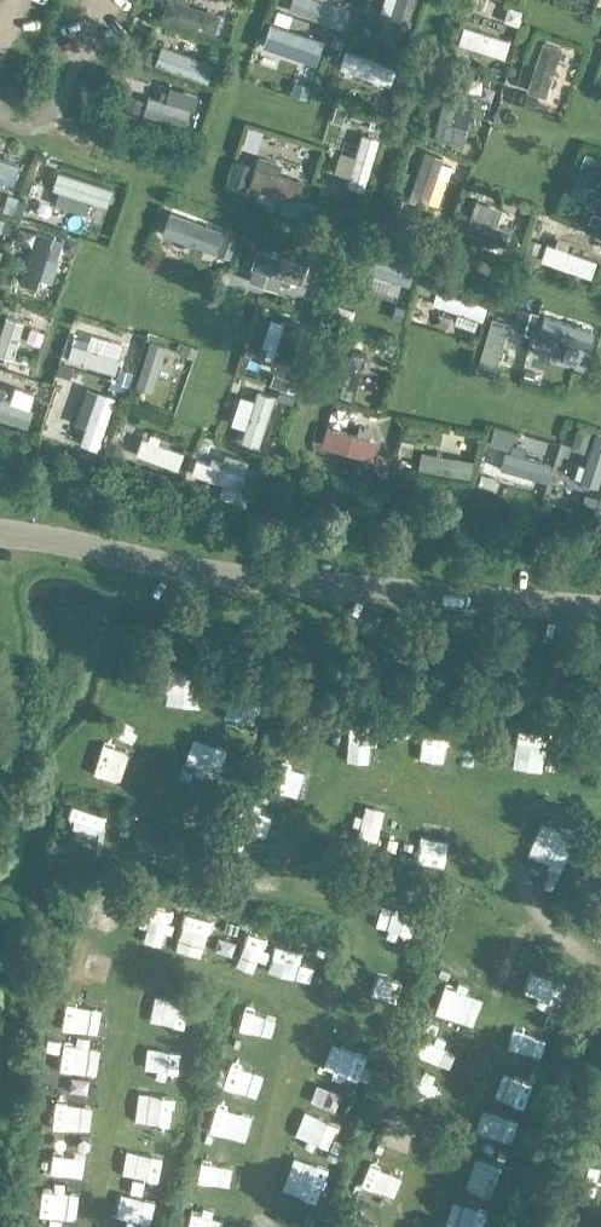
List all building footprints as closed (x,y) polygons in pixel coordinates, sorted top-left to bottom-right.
[(169,0),(168,0),(161,21),(212,37),(219,15),(169,0)] [(343,28),(349,8),(320,0),(292,0),(289,12),(343,28)] [(386,33),(405,38),(416,0),(396,0),(386,33)] [(469,8),(482,12),(486,0),(471,0),(469,8)] [(263,47),(313,61),(320,38),(270,24),(263,47)] [(461,42),(505,57),(510,41),(466,26),(461,42)] [(331,39),(329,46),(340,50),(343,43),(331,39)] [(528,85),(547,92),(562,50),(543,43),(528,85)] [(392,44),(388,54),(397,57),(400,58),(403,48),(392,44)] [(457,45),(452,61),(465,65),(469,48),(457,45)] [(214,63),(160,47),(154,66),(208,83),(214,63)] [(140,50),(136,61),(150,65),(154,55),(140,50)] [(388,88),(394,70),(341,52),(335,70),(388,88)] [(388,54),(385,64),(394,67),(397,57),(388,54)] [(440,79),(437,91),(448,94),(452,82),(440,79)] [(294,84),(290,95),(305,101),(309,90),(294,84)] [(527,95),(524,106),(534,109),(537,98),(527,95)] [(129,98),(125,109),(138,113),(141,101),(129,98)] [(190,109),(148,98),(142,119),(184,130),(190,109)] [(458,148),(471,109),(456,104),(442,143),(458,148)] [(335,108),(330,123),(341,126),(345,111),(335,108)] [(123,115),(120,124),(134,127),(136,118),(123,115)] [(377,141),(360,135),(343,185),(360,191),(377,141)] [(422,149),(415,191),(436,194),(443,152),(422,149)] [(11,183),(17,165),(0,159),(0,179),(11,183)] [(282,193),(287,175),(238,161),(233,179),(282,193)] [(104,207),(111,188),(58,170),(52,189),(104,207)] [(6,194),(1,209),(13,213),(18,198),(6,194)] [(469,220),(464,234),(502,248),(508,234),(494,229),(500,213),(476,204),(469,220)] [(548,221),(535,227),(540,236),(569,223),(561,207),(545,215),(548,221)] [(457,213),(451,227),(461,230),(466,216),(457,213)] [(213,254),(221,231),(170,214),(162,237),(213,254)] [(587,227),(600,233),(600,218),(592,214),(587,227)] [(433,218),(429,234),(439,237),(443,222),(433,218)] [(20,228),(15,240),(27,244),(31,232),(20,228)] [(53,239),(35,235),(22,285),(39,289),(53,239)] [(225,240),(218,257),(227,261),(234,243),(225,240)] [(526,241),(522,251),(537,256),(540,246),(526,241)] [(543,245),(538,260),(591,278),(597,263),(543,245)] [(249,270),(299,285),(306,263),(255,249),(249,270)] [(363,270),(409,283),(413,268),(368,255),(363,270)] [(310,261),(306,275),(320,279),(324,266),(310,261)] [(57,296),(65,270),(51,266),(43,292),(57,296)] [(421,279),(417,291),(428,294),(431,281),(421,279)] [(432,305),(482,320),(486,305),(436,290),(432,305)] [(10,300),(6,310),(18,314),(22,304),(10,300)] [(395,306),(391,318),(400,321),(404,309),(395,306)] [(592,330),(542,316),(538,331),(588,345),(592,330)] [(11,359),(21,322),(4,317),(0,332),(0,356),(11,359)] [(302,323),(284,318),(270,368),(288,373),(302,323)] [(494,373),(508,323),(492,319),(478,369),(494,373)] [(527,373),(549,380),(560,343),(538,336),(527,373)] [(146,342),(134,386),(151,390),(163,346),(146,342)] [(119,358),(70,345),(65,360),(115,373),(119,358)] [(182,347),(180,354),(194,359),(197,349),(183,345),(182,347)] [(355,400),(368,354),(355,351),(342,397),(355,400)] [(120,369),(116,381),(127,384),(131,372),(120,369)] [(273,377),(270,387),(281,391),(284,381),(273,377)] [(279,391),(276,402),(291,407),(295,397),(279,391)] [(112,396),(97,392),(82,444),(98,449),(112,396)] [(256,393),(242,441),(259,446),(273,398),(256,393)] [(0,399),(0,418),(28,426),(33,408),(0,399)] [(490,442),(511,449),(516,433),(495,426),(490,442)] [(378,441),(327,427),(322,444),(373,458),(378,441)] [(579,481),(598,486),(600,476),(600,439),(590,436),(579,481)] [(182,450),(141,438),(136,455),(178,467),(182,450)] [(401,442),(397,456),(410,458),(412,445),(401,442)] [(109,444),(104,457),(116,461),(120,447),(109,444)] [(418,452),(416,468),(469,477),(472,460),(418,452)] [(503,453),(499,470),(545,481),(550,465),(503,453)] [(378,457),(375,469),(388,473),(392,461),(378,457)] [(245,474),(196,460),(191,476),(241,490),(245,474)] [(481,474),(478,484),(492,488),(495,478),(481,474)] [(185,480),(182,488),(193,491),(196,484),(185,480)] [(585,498),(579,514),(592,517),(597,501),(585,498)] [(227,695),(224,720),(248,723),(251,698),(227,695)] [(341,753),(374,754),(376,724),(342,723),(341,753)] [(492,758),(520,760),(521,730),(493,729),(492,758)] [(402,735),(402,761),(430,762),(430,736),(402,735)] [(543,763),(570,764),(571,737),(544,736),(543,763)] [(464,746),(442,742),(439,763),(461,766),(464,746)] [(106,777),(116,758),(94,748),(85,767),(106,777)] [(301,786),(309,760),(278,751),(270,778),(301,786)] [(72,826),(102,835),(111,807),(81,798),(72,826)] [(241,803),(236,822),(267,830),(272,811),(241,803)] [(540,846),(565,859),(576,838),(551,825),(540,846)] [(455,871),(462,845),(434,838),(427,864),(455,871)] [(382,885),(381,904),(398,905),(399,886),(382,885)] [(152,902),(149,922),(174,927),(178,907),(152,902)] [(88,928),(111,929),(112,905),(89,903),(88,928)] [(309,979),(313,943),(276,939),(273,976),(309,979)] [(516,969),(511,990),(533,995),(538,974),(516,969)] [(464,1023),(473,1002),(438,988),(429,1009),(464,1023)] [(143,1001),(142,1031),(173,1033),(174,1002),(143,1001)] [(242,1033),(268,1040),(274,1016),(248,1009),(242,1033)] [(514,1053),(537,1060),(545,1035),(523,1028),(514,1053)] [(411,1063),(435,1070),(435,1068),(451,1072),(457,1051),(417,1041),(411,1063)] [(358,1084),(371,1057),(346,1045),(333,1072),(358,1084)] [(523,1103),(531,1077),(494,1066),(486,1092),(523,1103)] [(420,1110),(425,1086),(400,1081),(394,1104),(420,1110)] [(157,1118),(166,1088),(144,1082),(135,1112),(157,1118)] [(259,1112),(222,1099),(215,1122),(251,1135),(259,1112)] [(383,1116),(379,1134),(413,1142),(417,1126),(402,1123),(403,1121),(383,1116)] [(489,1119),(483,1144),(508,1150),(514,1124),(489,1119)] [(152,1163),(153,1133),(127,1132),(126,1162),(152,1163)] [(222,1147),(206,1144),(201,1173),(235,1178),(240,1145),(223,1142),(222,1147)] [(401,1199),(407,1174),(393,1170),(394,1167),(365,1159),(358,1187),(401,1199)] [(494,1192),(500,1169),(461,1159),(455,1182),(494,1192)] [(118,1185),(113,1207),(148,1214),(153,1192),(118,1185)] [(196,1226),(222,1226),(226,1204),(200,1200),(196,1226)] [(384,1216),(349,1202),(342,1221),(357,1226),(380,1226),(384,1216)] [(438,1226),(483,1226),(444,1212),(438,1226)]
